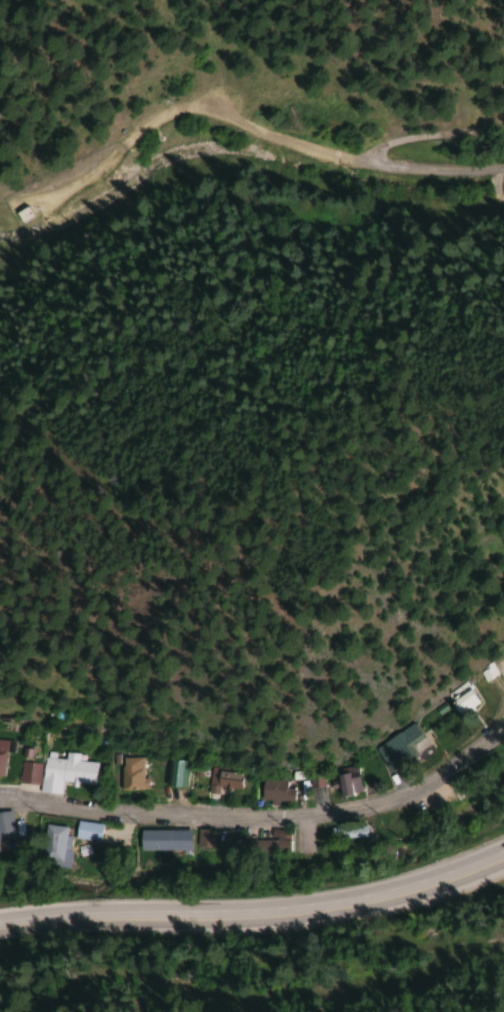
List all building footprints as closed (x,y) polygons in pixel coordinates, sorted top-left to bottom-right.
[(29,217),(23,207),(12,213),(18,223),(29,217)] [(483,681),(494,674),(488,663),(477,670),(483,681)] [(454,714),(475,701),(463,682),(442,695),(454,714)] [(388,772),(426,747),(411,723),(372,748),(388,772)] [(93,785),(95,762),(76,760),(76,753),(64,752),(63,759),(40,758),(40,761),(20,759),(18,783),(39,784),(39,792),(60,793),(60,782),(93,785)] [(119,790),(145,790),(145,777),(141,777),(141,757),(119,757),(119,790)] [(186,786),(186,760),(165,760),(165,786),(186,786)] [(219,786),(237,790),(241,773),(210,767),(206,792),(217,795),(219,786)] [(336,769),(337,795),(357,795),(357,768),(336,769)] [(259,801),(292,802),(293,789),(284,788),(285,780),(260,779),(259,801)] [(11,811),(0,812),(0,841),(14,839),(11,811)] [(99,840),(100,823),(75,821),(74,839),(99,840)] [(61,864),(65,827),(44,825),(41,862),(61,864)] [(329,827),(329,838),(365,838),(365,827),(329,827)] [(183,850),(183,830),(139,830),(139,850),(183,850)] [(215,857),(215,830),(197,830),(197,857),(215,857)]
